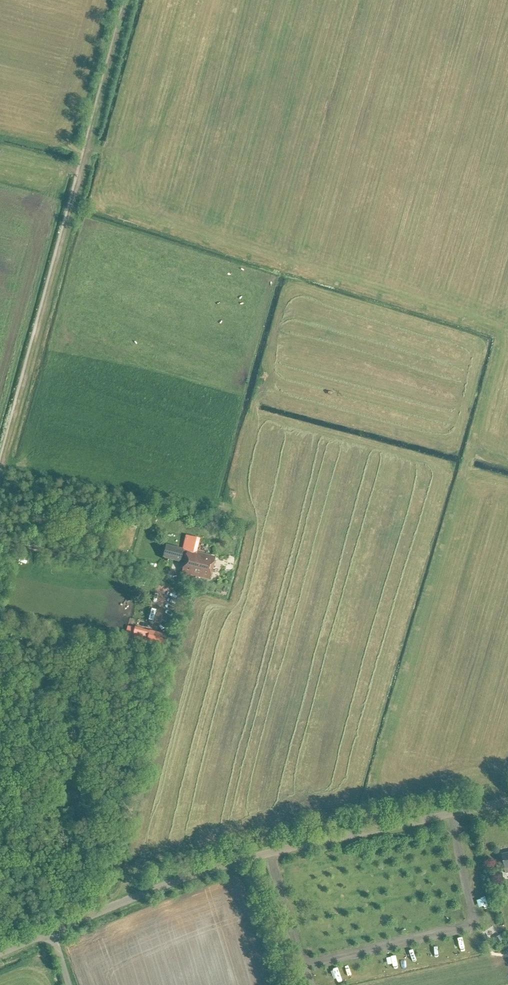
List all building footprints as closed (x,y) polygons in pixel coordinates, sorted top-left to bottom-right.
[(209,581),(215,558),(166,545),(162,558),(180,562),(181,560),(184,561),(181,574),(209,581)] [(137,588),(144,590),(146,581),(139,580),(137,588)] [(167,649),(170,633),(136,626),(133,641),(167,649)]
